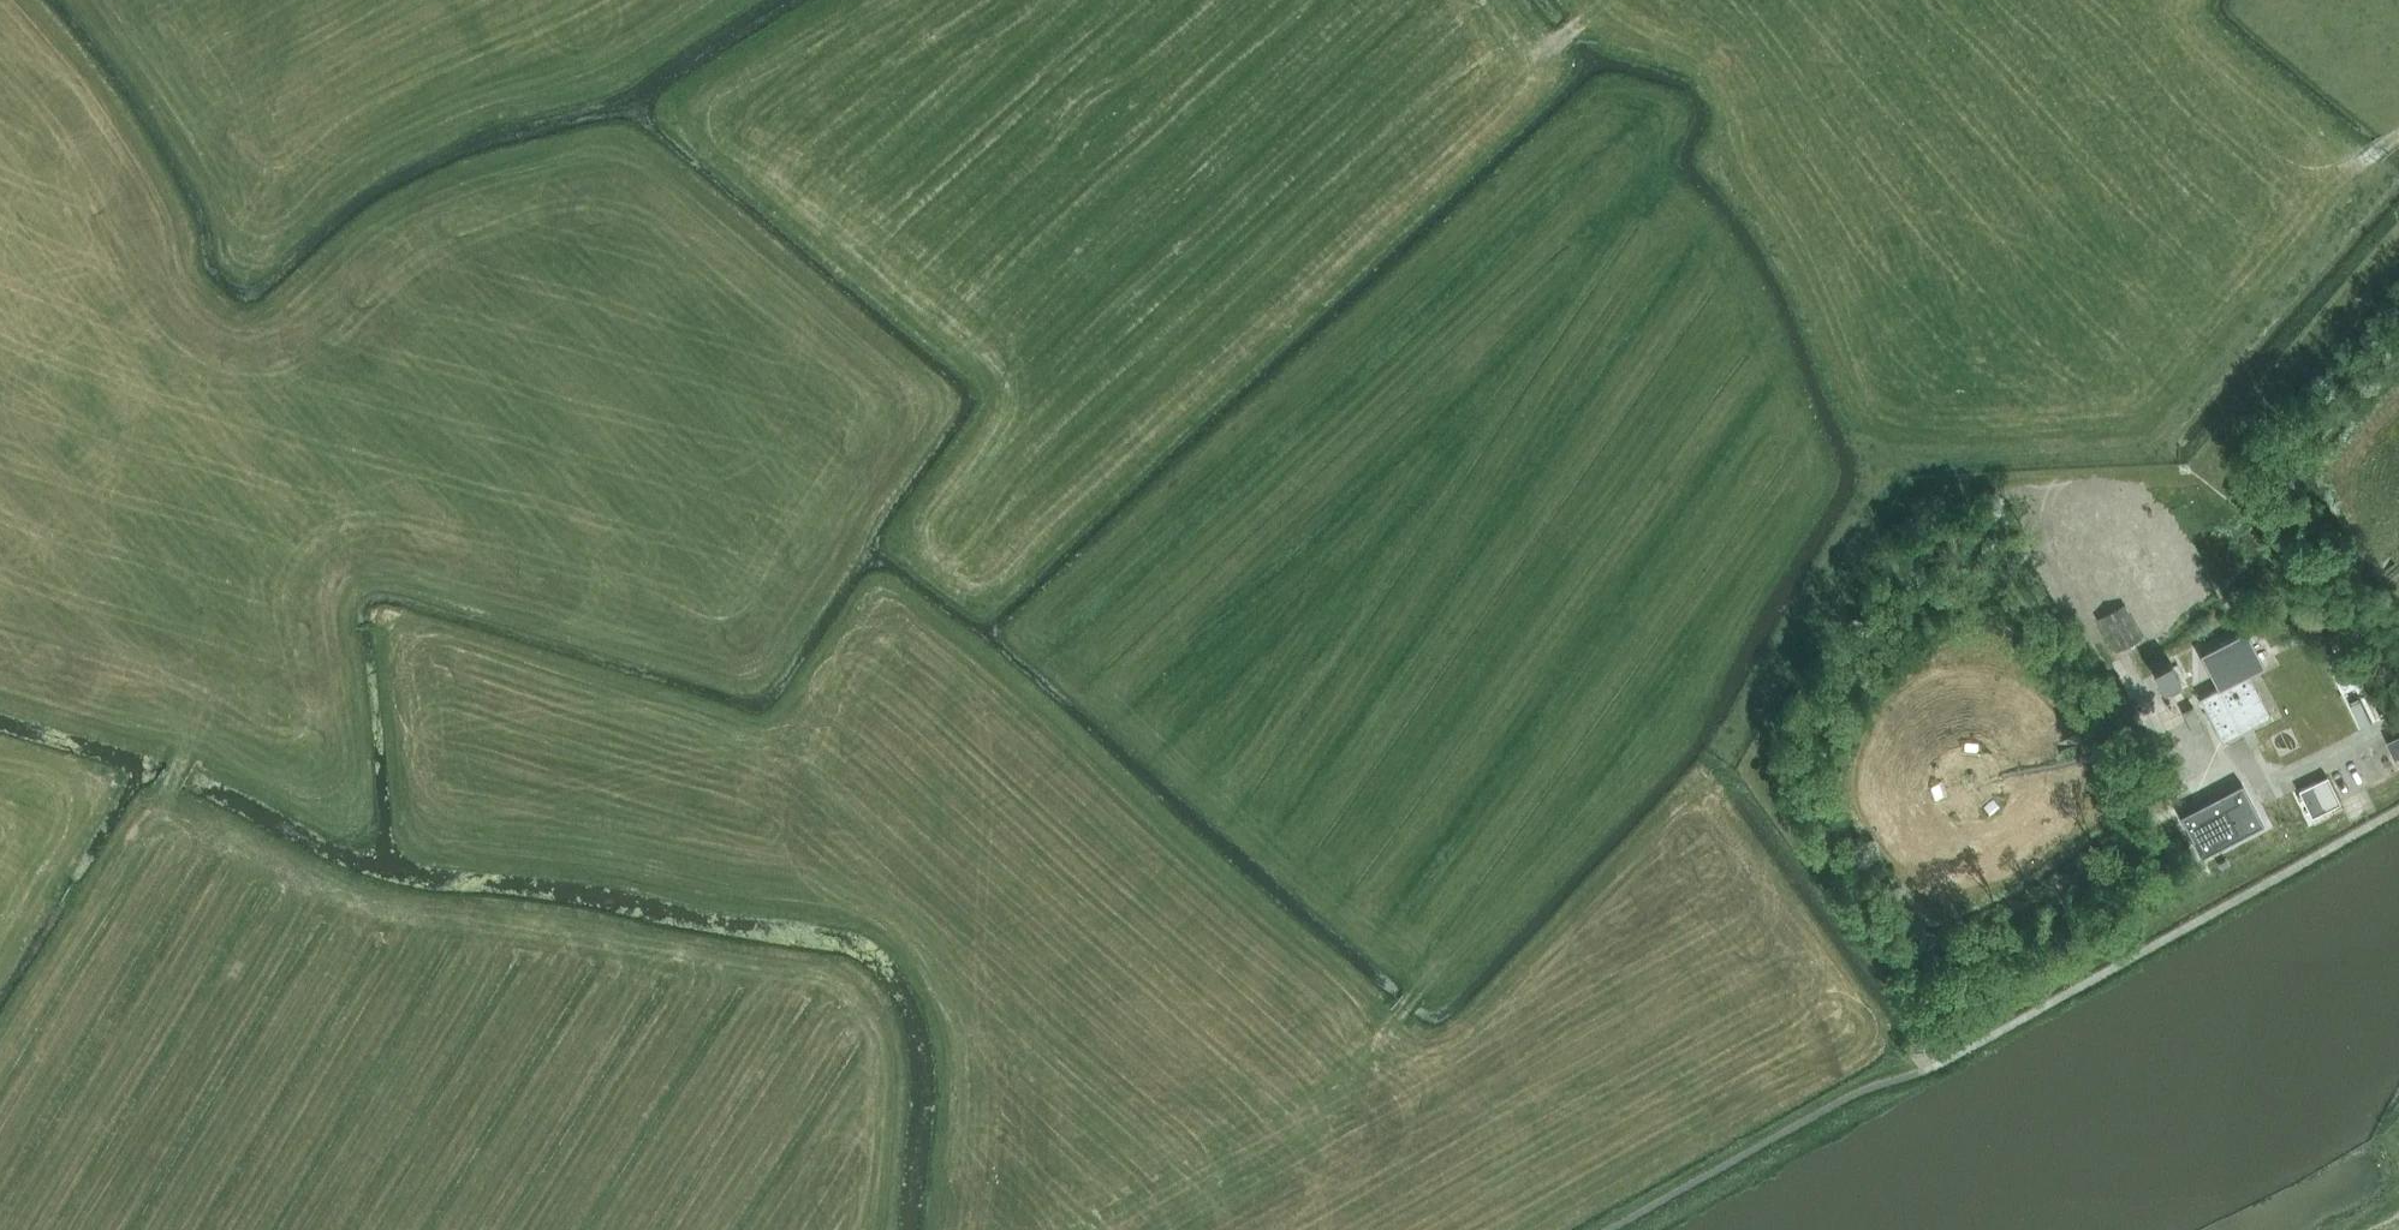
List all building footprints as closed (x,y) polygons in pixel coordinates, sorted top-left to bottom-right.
[(2142,637),(2124,604),(2097,618),(2115,652),(2142,637)] [(2263,666),(2253,645),(2208,668),(2218,688),(2213,691),(2199,698),(2222,741),(2270,715),(2249,673),(2263,666)] [(2162,687),(2166,685),(2175,681),(2178,679),(2170,662),(2154,670),(2162,687)] [(2175,681),(2166,685),(2171,694),(2179,689),(2175,681)] [(2396,737),(2388,740),(2396,758),(2398,757),(2398,735),(2396,737)] [(2339,803),(2327,776),(2298,790),(2311,816),(2339,803)] [(2263,824),(2242,783),(2180,814),(2201,856),(2263,824)]
